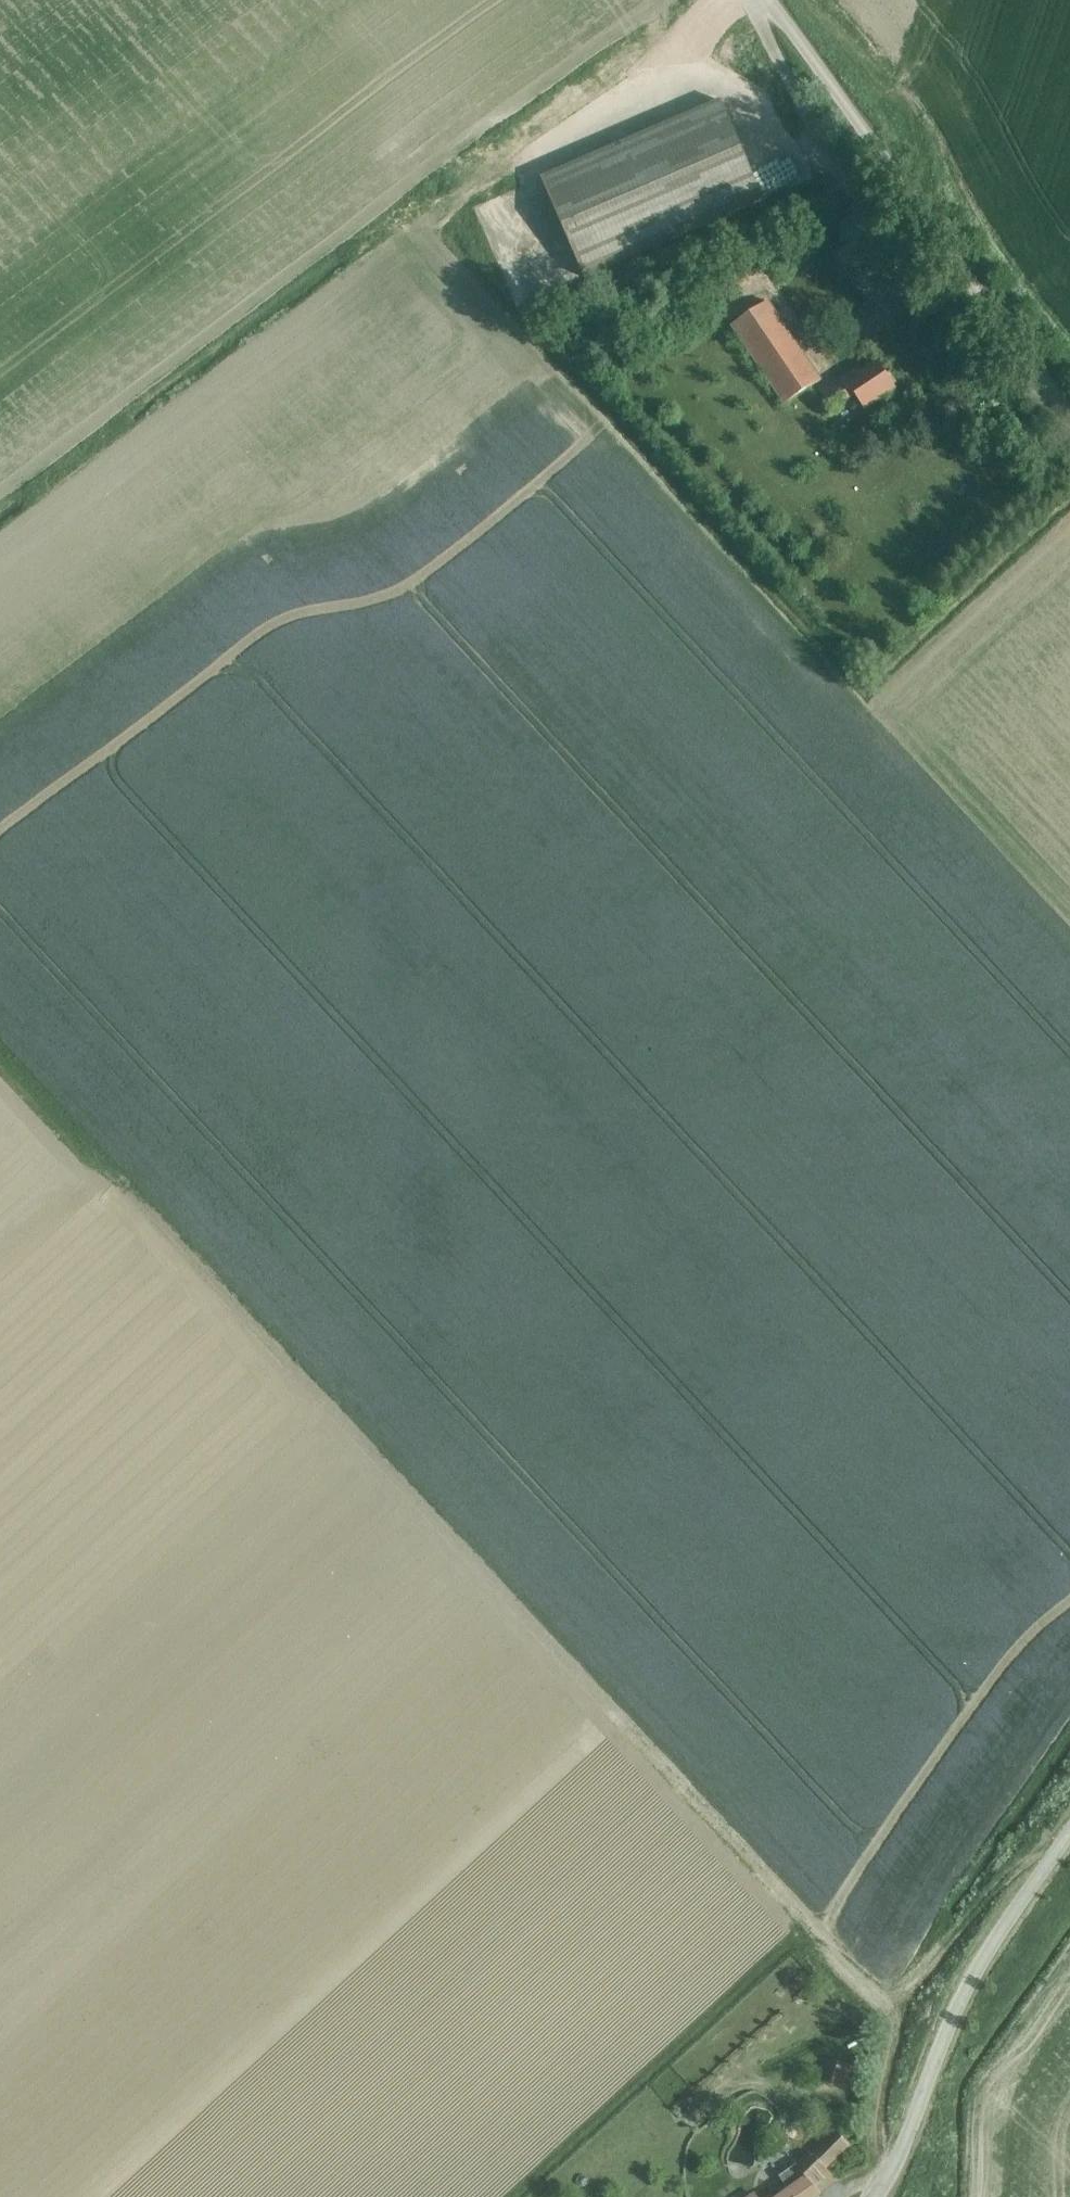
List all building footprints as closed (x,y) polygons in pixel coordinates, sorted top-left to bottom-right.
[(582,277),(763,200),(720,101),(540,178),(582,277)] [(732,326),(736,331),(786,404),(822,380),(768,301),(732,326)] [(831,381),(825,385),(820,389),(834,409),(855,395),(864,409),(896,387),(879,362),(862,373),(859,369),(834,386),(831,381)] [(833,2174),(828,2167),(850,2145),(835,2131),(798,2167),(796,2163),(778,2176),(788,2191),(781,2196),(815,2196),(820,2193),(815,2187),(833,2174)]
